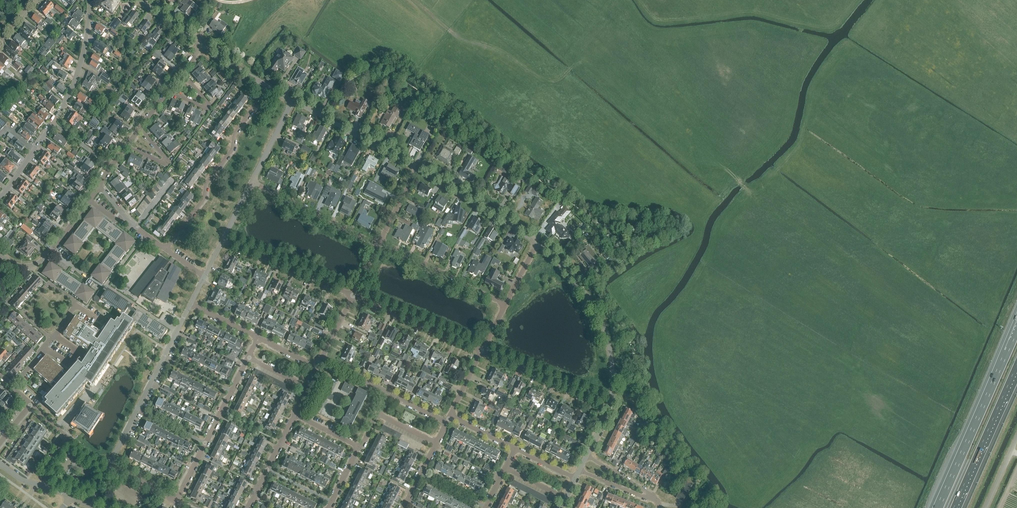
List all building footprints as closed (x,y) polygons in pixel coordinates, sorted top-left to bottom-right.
[(72,6),(76,0),(58,0),(69,9),(72,6)] [(105,10),(112,0),(102,0),(99,5),(105,10)] [(106,10),(112,14),(119,5),(118,5),(121,1),(119,0),(112,0),(106,10)] [(189,16),(193,11),(196,12),(199,8),(188,1),(188,0),(184,0),(183,2),(185,4),(181,10),(183,12),(182,12),(186,15),(189,16)] [(47,2),(43,6),(49,12),(51,13),(54,15),(55,14),(51,10),(54,7),(47,2)] [(43,6),(39,11),(45,16),(48,14),(49,12),(43,6)] [(72,15),(71,16),(72,17),(80,23),(83,19),(81,18),(84,15),(78,10),(73,16),(73,15),(72,15)] [(129,18),(127,16),(122,23),(123,24),(127,23),(128,24),(129,23),(132,26),(135,21),(139,15),(133,12),(129,18)] [(42,20),(36,15),(32,19),(38,26),(37,28),(41,31),(43,29),(41,28),(43,25),(40,22),(42,20)] [(78,25),(79,24),(75,20),(74,21),(72,23),(67,19),(64,23),(68,27),(70,25),(76,30),(77,29),(78,29),(79,28),(79,27),(79,26),(78,25)] [(141,26),(138,24),(135,29),(138,32),(140,30),(144,33),(148,28),(151,25),(145,20),(141,26)] [(214,20),(209,26),(220,34),(225,28),(226,25),(221,21),(219,23),(214,20)] [(37,32),(35,30),(32,27),(31,28),(27,24),(23,29),(32,37),(37,32)] [(95,30),(96,30),(94,32),(97,34),(99,32),(102,34),(103,32),(107,34),(109,32),(98,24),(95,30)] [(61,42),(60,42),(66,35),(67,36),(66,37),(70,41),(73,37),(74,39),(76,36),(68,29),(66,31),(64,29),(61,32),(57,36),(59,37),(58,39),(55,42),(56,43),(58,45),(61,42)] [(162,33),(157,29),(153,35),(150,33),(141,45),(145,47),(149,43),(153,46),(159,39),(158,38),(162,33)] [(18,35),(22,38),(29,44),(32,41),(29,38),(30,37),(22,30),(18,35)] [(19,45),(19,46),(23,50),(28,44),(18,35),(13,40),(19,45)] [(49,51),(56,43),(55,42),(50,38),(43,46),(49,51)] [(94,50),(99,53),(105,56),(107,52),(110,54),(111,54),(114,50),(107,46),(106,47),(97,41),(92,48),(94,49),(94,50)] [(20,52),(17,50),(19,47),(13,42),(9,46),(15,52),(18,54),(20,52)] [(168,51),(174,56),(178,51),(175,48),(176,47),(173,45),(173,47),(172,46),(168,51)] [(49,51),(43,46),(38,53),(43,58),(49,51)] [(8,48),(7,48),(5,50),(4,52),(10,58),(13,60),(17,55),(14,53),(8,48)] [(294,55),(300,60),(305,53),(298,48),(294,55)] [(170,62),(174,56),(168,51),(165,49),(163,51),(166,54),(164,57),(170,62)] [(63,61),(70,65),(73,60),(66,56),(67,55),(62,52),(60,56),(64,58),(63,61)] [(268,69),(274,74),(278,68),(284,72),(293,59),(283,52),(280,56),(278,55),(276,55),(274,60),(274,61),(268,69)] [(2,54),(0,56),(0,61),(4,65),(6,62),(9,64),(10,62),(8,60),(2,54)] [(101,59),(94,54),(92,56),(92,58),(91,60),(92,60),(99,65),(103,68),(105,66),(99,62),(101,59)] [(99,65),(92,60),(91,62),(91,64),(90,65),(98,71),(100,69),(97,68),(99,65)] [(162,60),(157,67),(163,72),(167,66),(164,64),(165,63),(162,60)] [(68,69),(70,65),(63,61),(62,63),(61,62),(59,65),(68,69)] [(2,70),(10,76),(12,78),(15,75),(7,69),(3,66),(0,63),(0,72),(2,70)] [(68,75),(61,71),(62,68),(60,67),(56,64),(54,66),(57,69),(56,71),(59,73),(57,76),(64,81),(68,75)] [(163,72),(157,67),(153,64),(152,66),(155,69),(153,72),(159,77),(159,76),(160,77),(162,74),(161,73),(163,72)] [(205,72),(198,64),(193,70),(195,72),(192,74),(196,79),(204,73),(205,72)] [(29,65),(24,71),(29,75),(34,70),(29,65)] [(298,68),(290,82),(293,84),(294,81),(297,83),(296,84),(297,84),(301,86),(307,76),(300,72),(301,70),(298,68)] [(332,78),(341,82),(344,76),(336,71),(332,78)] [(87,80),(86,80),(82,86),(90,91),(95,84),(96,85),(97,83),(99,84),(101,81),(107,85),(110,82),(107,80),(102,76),(100,79),(90,72),(88,77),(90,78),(88,82),(87,81),(87,80)] [(203,85),(210,80),(204,73),(196,79),(201,84),(202,84),(203,85)] [(151,75),(149,77),(145,82),(152,87),(156,81),(152,79),(154,77),(151,75)] [(152,87),(145,82),(141,78),(139,81),(141,82),(140,85),(142,86),(141,87),(148,92),(152,87)] [(318,96),(321,98),(321,97),(324,99),(327,95),(328,92),(329,93),(335,82),(328,78),(322,89),(314,85),(313,89),(313,93),(314,95),(316,96),(317,95),(319,96),(318,96)] [(208,93),(217,86),(211,79),(210,80),(203,85),(205,87),(204,88),(208,93)] [(45,85),(51,91),(54,87),(47,82),(45,85)] [(54,87),(62,94),(66,89),(61,85),(62,84),(59,82),(56,84),(57,84),(54,87)] [(218,89),(216,86),(208,93),(208,94),(210,96),(211,96),(213,98),(215,96),(217,98),(223,93),(221,91),(219,89),(218,89)] [(135,97),(141,102),(143,100),(145,99),(145,98),(145,97),(136,90),(134,93),(136,96),(135,97)] [(238,101),(244,105),(247,100),(245,98),(246,95),(242,92),(240,94),(241,95),(239,99),(238,97),(236,99),(238,101)] [(4,93),(1,96),(2,97),(7,102),(10,99),(12,96),(8,93),(6,95),(4,93)] [(86,100),(91,104),(94,101),(90,99),(81,93),(77,98),(79,99),(82,101),(84,103),(86,100)] [(55,105),(55,106),(55,105),(56,106),(58,103),(57,103),(58,101),(53,96),(51,94),(48,98),(50,99),(49,100),(55,105)] [(141,102),(135,97),(133,96),(131,98),(131,99),(130,101),(132,102),(138,107),(139,106),(139,107),(140,105),(140,104),(141,102)] [(46,107),(45,108),(50,112),(54,107),(49,103),(46,100),(44,102),(44,104),(44,105),(44,106),(46,107)] [(350,102),(347,108),(357,114),(355,116),(360,119),(366,107),(369,108),(371,105),(368,103),(363,100),(361,104),(356,101),(354,105),(350,102)] [(172,108),(175,110),(178,103),(173,101),(168,110),(170,112),(172,108)] [(244,105),(238,101),(234,106),(240,110),(244,105)] [(8,102),(5,106),(10,110),(13,106),(8,102)] [(74,107),(80,112),(82,109),(84,111),(85,109),(86,110),(86,109),(77,102),(74,107)] [(178,103),(175,110),(174,112),(180,115),(183,116),(184,113),(186,108),(184,107),(184,106),(178,103)] [(124,112),(131,117),(132,115),(133,115),(134,113),(134,112),(128,107),(125,104),(123,107),(126,110),(124,112)] [(240,110),(234,106),(230,111),(236,115),(240,110)] [(37,109),(38,110),(41,112),(38,115),(45,120),(48,116),(45,113),(42,110),(39,107),(37,109)] [(192,117),(195,111),(189,108),(189,109),(186,108),(184,113),(186,114),(192,117)] [(385,115),(380,124),(386,127),(387,125),(390,127),(391,125),(394,126),(401,113),(393,109),(390,113),(387,111),(385,115)] [(201,114),(195,111),(192,117),(190,122),(198,126),(202,119),(199,117),(201,114)] [(236,115),(230,111),(226,116),(232,120),(236,115)] [(72,112),(69,117),(76,122),(78,123),(80,120),(82,121),(83,119),(79,116),(78,116),(72,112)] [(129,119),(131,117),(124,112),(121,117),(127,122),(128,121),(129,119)] [(34,114),(30,118),(40,126),(43,123),(44,121),(34,114)] [(295,142),(301,145),(306,136),(302,134),(305,128),(305,126),(303,125),(306,119),(297,115),(292,126),(299,129),(297,133),(298,136),(295,142)] [(232,120),(226,116),(223,120),(229,125),(232,120)] [(78,123),(76,122),(69,117),(66,121),(73,126),(77,129),(80,125),(78,123)] [(40,126),(30,118),(27,122),(36,130),(37,129),(38,129),(40,126)] [(225,130),(229,125),(223,120),(221,119),(219,122),(221,123),(219,125),(225,130)] [(111,125),(120,131),(121,129),(122,129),(123,127),(123,126),(115,120),(111,125)] [(97,127),(91,122),(89,125),(93,128),(91,130),(90,130),(90,131),(93,133),(97,127)] [(150,130),(155,135),(160,130),(163,128),(158,123),(150,130)] [(410,123),(406,130),(415,135),(417,136),(415,141),(412,139),(411,139),(408,144),(409,145),(411,146),(419,150),(418,151),(419,152),(420,151),(424,143),(428,137),(429,135),(423,132),(424,131),(410,123)] [(23,129),(27,132),(32,136),(36,132),(30,127),(27,124),(23,129)] [(118,133),(120,131),(111,125),(108,129),(105,127),(103,129),(110,135),(111,133),(116,136),(117,135),(117,136),(119,134),(118,133)] [(225,130),(219,125),(215,130),(221,135),(225,130)] [(311,138),(319,143),(326,130),(320,127),(316,133),(314,132),(311,138)] [(32,137),(21,128),(17,133),(24,139),(25,138),(28,141),(32,137)] [(100,139),(109,146),(110,144),(111,144),(112,142),(113,141),(108,137),(110,135),(103,129),(100,133),(103,135),(100,139)] [(215,130),(213,129),(209,134),(217,140),(221,135),(215,130)] [(161,141),(165,138),(164,136),(164,135),(160,130),(155,135),(159,140),(160,139),(161,141)] [(53,139),(64,147),(68,141),(63,137),(62,138),(57,134),(55,137),(53,139)] [(162,144),(166,148),(172,144),(169,141),(172,138),(169,135),(165,138),(161,141),(163,143),(162,144)] [(13,140),(10,143),(15,147),(21,152),(25,147),(19,142),(14,138),(13,140)] [(331,142),(327,149),(330,151),(329,151),(336,155),(343,141),(337,138),(334,143),(331,142)] [(107,148),(109,146),(100,139),(97,144),(95,143),(93,145),(98,149),(100,146),(105,150),(106,150),(108,148),(107,148)] [(175,141),(172,144),(166,148),(171,153),(179,146),(175,141)] [(286,154),(291,156),(294,149),(297,151),(298,147),(285,141),(282,148),(288,151),(286,154)] [(48,148),(54,152),(57,155),(59,152),(61,150),(51,143),(48,148)] [(210,150),(216,154),(220,149),(214,145),(214,144),(212,143),(209,146),(205,143),(205,144),(204,145),(206,147),(210,150)] [(345,157),(342,162),(351,166),(354,162),(360,151),(357,149),(357,150),(355,149),(355,148),(351,146),(345,157)] [(436,157),(448,165),(454,155),(457,157),(461,150),(460,149),(457,147),(454,152),(443,146),(436,157)] [(469,146),(465,152),(471,155),(474,149),(469,146)] [(11,158),(17,164),(21,160),(14,154),(15,153),(9,149),(5,154),(10,159),(11,158)] [(210,150),(206,155),(213,159),(216,154),(210,150)] [(45,151),(41,156),(47,160),(51,156),(45,151)] [(213,159),(206,155),(204,153),(202,155),(200,154),(198,153),(196,155),(199,157),(203,160),(209,164),(213,159)] [(339,160),(336,165),(340,167),(342,162),(345,157),(341,155),(339,160)] [(47,160),(41,156),(38,161),(43,165),(47,160)] [(134,165),(137,159),(137,158),(131,156),(126,166),(129,167),(130,163),(134,165)] [(378,161),(369,156),(365,163),(366,163),(362,170),(365,172),(366,172),(369,166),(374,169),(378,161)] [(459,175),(472,182),(476,176),(468,172),(473,163),(475,165),(477,161),(470,156),(459,175)] [(90,170),(94,165),(85,158),(83,161),(80,158),(78,160),(83,164),(90,170)] [(6,159),(3,163),(12,170),(15,167),(10,163),(11,163),(6,159)] [(137,159),(134,165),(133,168),(138,170),(137,171),(140,173),(141,171),(145,163),(142,162),(143,161),(137,159)] [(209,164),(203,160),(199,165),(205,169),(209,164)] [(3,163),(0,166),(0,167),(4,171),(5,170),(9,174),(12,170),(3,163)] [(149,176),(153,166),(147,163),(147,164),(145,163),(141,171),(143,172),(144,170),(146,171),(144,174),(149,176)] [(201,174),(205,169),(199,165),(197,163),(193,168),(201,174)] [(87,175),(90,170),(83,164),(79,169),(81,170),(87,175)] [(384,169),(381,174),(393,181),(395,178),(397,174),(398,174),(398,173),(399,171),(395,169),(393,168),(394,167),(388,164),(385,170),(384,169)] [(34,166),(31,171),(36,175),(40,170),(34,166)] [(128,175),(130,172),(122,166),(120,169),(122,170),(128,175)] [(159,169),(153,166),(149,176),(155,179),(159,169)] [(271,168),(266,178),(277,184),(278,184),(281,185),(283,181),(279,179),(280,177),(282,175),(282,173),(278,171),(271,167),(271,168)] [(198,179),(201,174),(193,168),(189,173),(198,179)] [(74,174),(71,178),(83,187),(86,182),(80,177),(82,175),(79,172),(75,169),(73,172),(75,173),(74,174)] [(36,175),(31,171),(27,175),(33,180),(36,175)] [(194,184),(198,179),(189,173),(187,176),(189,178),(188,180),(194,184)] [(289,188),(297,191),(304,177),(299,174),(296,173),(295,176),(297,177),(296,180),(291,177),(290,181),(292,182),(289,188)] [(111,183),(115,188),(122,183),(120,180),(121,179),(119,177),(111,183)] [(512,192),(511,194),(515,197),(520,188),(516,185),(515,185),(511,183),(502,177),(498,185),(494,185),(495,189),(494,190),(504,196),(507,189),(512,192)] [(71,178),(69,181),(72,184),(74,185),(72,187),(79,192),(79,191),(80,192),(82,189),(81,189),(83,187),(71,178)] [(194,184),(188,180),(185,178),(180,184),(185,188),(186,186),(190,189),(194,184)] [(23,180),(20,185),(26,190),(29,185),(23,180)] [(353,184),(350,182),(348,181),(345,187),(350,190),(353,184)] [(310,189),(307,196),(310,197),(310,198),(311,198),(313,199),(313,198),(316,200),(322,188),(310,182),(307,188),(310,189)] [(370,182),(364,193),(382,202),(386,195),(381,193),(379,192),(381,188),(369,182),(370,182)] [(120,193),(122,195),(128,190),(122,183),(115,188),(119,194),(120,193)] [(419,191),(427,196),(432,189),(423,184),(419,191)] [(26,190),(20,185),(16,190),(22,194),(26,190)] [(324,191),(323,192),(327,194),(328,193),(330,194),(328,196),(327,199),(324,205),(329,207),(330,205),(334,207),(339,197),(340,192),(327,185),(324,191)] [(532,193),(538,196),(539,194),(529,187),(526,192),(531,195),(532,193)] [(126,202),(127,203),(132,198),(134,196),(128,189),(128,190),(126,191),(122,195),(123,197),(122,197),(124,199),(123,200),(126,203),(126,202)] [(65,197),(71,202),(75,197),(69,192),(67,191),(65,195),(66,196),(65,197)] [(184,198),(190,202),(194,197),(187,193),(184,198)] [(12,195),(9,200),(15,204),(19,199),(18,199),(12,195)] [(19,196),(18,199),(19,199),(21,201),(23,203),(26,205),(28,203),(19,196)] [(132,198),(127,203),(131,208),(139,201),(135,196),(134,196),(132,198)] [(67,207),(71,202),(65,197),(61,202),(67,207)] [(340,212),(349,217),(354,207),(356,202),(345,197),(342,203),(343,203),(343,204),(344,204),(340,212)] [(440,197),(434,206),(432,209),(435,211),(437,208),(442,212),(448,202),(440,197)] [(190,202),(184,198),(180,203),(186,207),(190,202)] [(528,211),(528,210),(525,215),(533,219),(535,215),(541,218),(544,213),(538,210),(543,202),(536,198),(528,211)] [(15,204),(9,200),(5,204),(11,209),(15,204)] [(369,218),(366,217),(368,212),(363,210),(365,205),(369,207),(370,204),(364,201),(357,213),(361,215),(357,223),(361,224),(365,225),(364,227),(369,229),(372,221),(373,219),(369,217),(369,218)] [(186,207),(180,203),(176,208),(182,212),(186,207)] [(406,212),(420,218),(422,214),(421,214),(424,209),(418,206),(417,209),(410,205),(406,212)] [(565,205),(559,212),(557,210),(548,221),(551,223),(547,228),(552,233),(556,228),(558,229),(557,230),(561,234),(562,238),(569,238),(569,230),(566,230),(561,225),(557,221),(562,215),(564,217),(570,210),(565,205)] [(444,222),(442,225),(445,227),(449,221),(450,219),(453,221),(458,222),(457,223),(459,223),(462,224),(463,224),(467,217),(465,217),(465,215),(467,213),(461,209),(456,206),(456,208),(455,215),(454,215),(452,217),(448,214),(444,222)] [(52,211),(60,217),(64,212),(58,207),(55,210),(54,209),(52,211)] [(182,212),(176,208),(172,213),(178,217),(182,212)] [(64,247),(75,256),(83,245),(95,229),(95,230),(95,229),(99,232),(98,232),(98,233),(98,234),(99,235),(100,235),(101,235),(102,235),(109,240),(109,241),(109,242),(109,243),(110,243),(111,244),(112,243),(116,245),(115,246),(116,246),(100,266),(91,277),(102,285),(110,274),(126,254),(135,243),(124,235),(103,219),(104,219),(93,210),(84,221),(85,221),(73,237),(72,236),(64,247)] [(0,219),(2,217),(5,219),(6,220),(8,218),(7,217),(4,215),(0,211),(0,219)] [(56,222),(60,217),(52,211),(49,216),(50,217),(56,222)] [(172,213),(168,217),(175,222),(178,217),(172,213)] [(42,223),(44,225),(43,227),(49,232),(53,226),(50,224),(52,222),(45,217),(42,220),(43,221),(42,223)] [(168,217),(165,222),(171,227),(175,222),(168,217)] [(480,221),(475,218),(468,229),(477,234),(483,223),(480,221)] [(439,219),(435,225),(440,228),(442,225),(444,222),(439,219)] [(161,227),(167,232),(171,227),(165,222),(163,221),(159,226),(161,227)] [(589,227),(586,223),(579,230),(583,234),(589,227)] [(38,227),(41,229),(39,232),(36,230),(34,233),(40,238),(42,235),(45,237),(49,232),(43,227),(39,224),(38,227)] [(400,229),(395,238),(400,240),(401,237),(404,239),(402,241),(406,243),(410,235),(413,229),(417,231),(418,230),(420,227),(416,225),(413,224),(411,228),(407,226),(403,231),(400,229)] [(161,227),(159,226),(153,234),(158,238),(160,235),(163,237),(167,232),(161,227)] [(417,246),(423,249),(425,244),(428,246),(432,239),(431,238),(432,235),(431,234),(433,230),(424,226),(419,236),(421,237),(417,246)] [(484,238),(488,240),(488,239),(493,242),(497,235),(492,232),(494,229),(490,227),(485,236),(484,238)] [(465,235),(463,234),(466,230),(463,228),(458,238),(462,240),(465,235)] [(25,243),(23,246),(32,253),(34,251),(33,250),(35,248),(30,244),(33,241),(27,236),(24,241),(25,243)] [(459,239),(456,244),(459,246),(460,243),(464,246),(468,248),(470,245),(459,239)] [(507,250),(512,253),(514,251),(518,253),(522,246),(519,244),(520,243),(516,240),(515,242),(510,239),(505,245),(509,247),(507,250)] [(436,249),(433,255),(440,258),(441,257),(442,258),(443,258),(448,248),(446,247),(439,243),(437,247),(435,247),(434,249),(436,249)] [(32,253),(23,246),(21,248),(18,247),(17,249),(22,253),(22,252),(27,257),(29,255),(30,256),(32,253)] [(452,264),(453,265),(452,266),(457,268),(457,267),(458,267),(459,268),(462,262),(465,256),(459,253),(460,252),(456,250),(454,255),(456,257),(452,264)] [(579,256),(582,261),(584,260),(589,267),(588,268),(591,271),(596,267),(594,264),(595,263),(586,251),(579,256)] [(474,261),(469,272),(476,276),(479,271),(484,273),(486,268),(491,258),(486,256),(481,265),(474,261)] [(155,263),(131,292),(139,298),(141,295),(153,303),(156,298),(157,298),(157,299),(165,303),(178,278),(177,277),(181,270),(174,266),(173,267),(171,265),(169,264),(167,263),(167,262),(161,257),(156,264),(155,263)] [(231,258),(228,264),(234,267),(237,269),(240,270),(241,270),(242,268),(238,266),(237,261),(231,258)] [(86,304),(94,293),(83,285),(82,286),(61,271),(50,263),(42,274),(54,282),(75,297),(86,304)] [(231,273),(234,267),(228,264),(224,270),(231,273)] [(486,284),(500,291),(503,284),(496,281),(500,273),(493,270),(486,284)] [(256,286),(262,274),(256,271),(252,279),(255,280),(253,284),(256,286)] [(268,277),(262,274),(256,286),(258,287),(259,287),(261,283),(264,285),(268,277)] [(233,281),(222,275),(218,282),(217,284),(218,285),(224,287),(225,285),(226,286),(228,282),(231,284),(233,281)] [(42,282),(35,276),(31,280),(38,287),(42,282)] [(38,287),(31,280),(26,285),(34,292),(38,287)] [(271,285),(267,292),(270,293),(272,289),(277,292),(281,284),(275,281),(273,286),(271,285)] [(34,292),(26,285),(22,290),(29,296),(33,291),(34,292)] [(285,307),(293,290),(287,287),(284,295),(282,297),(287,300),(284,306),(285,307)] [(98,304),(101,300),(124,315),(130,306),(104,289),(103,291),(102,291),(99,291),(94,299),(94,302),(98,304)] [(25,300),(29,296),(22,290),(18,294),(25,300)] [(222,298),(221,297),(222,294),(214,290),(212,296),(224,302),(225,299),(222,298)] [(299,293),(293,290),(285,307),(286,307),(289,302),(290,303),(292,299),(295,301),(299,293)] [(23,302),(25,300),(18,294),(14,299),(21,305),(23,302)] [(224,302),(212,296),(211,298),(210,297),(207,302),(211,304),(211,303),(217,306),(218,302),(223,304),(223,305),(225,306),(228,300),(225,299),(224,302)] [(307,306),(311,299),(305,296),(302,303),(300,306),(303,307),(304,305),(307,306)] [(21,305),(14,299),(9,304),(16,310),(18,308),(21,305)] [(317,302),(311,299),(307,306),(305,310),(311,314),(314,309),(313,309),(317,302)] [(234,315),(240,317),(244,310),(243,310),(245,306),(243,305),(242,306),(236,303),(233,311),(235,312),(234,315)] [(125,316),(123,317),(134,324),(135,323),(161,340),(167,331),(137,311),(138,310),(136,309),(137,307),(132,304),(130,306),(124,315),(125,316)] [(332,309),(325,305),(323,309),(321,308),(319,314),(322,315),(326,317),(328,313),(329,313),(330,312),(331,312),(332,309)] [(244,310),(240,317),(245,320),(249,313),(244,310)] [(8,319),(13,323),(19,316),(16,314),(14,312),(8,319)] [(253,312),(252,314),(249,313),(245,320),(251,323),(256,314),(253,312)] [(362,318),(361,321),(368,325),(371,326),(373,323),(370,322),(371,318),(367,316),(367,315),(364,313),(362,318)] [(260,318),(257,317),(258,315),(256,314),(251,323),(257,326),(260,318)] [(13,323),(17,328),(24,321),(22,319),(19,316),(13,323)] [(93,385),(117,350),(125,337),(127,334),(134,324),(123,317),(119,324),(117,323),(115,326),(109,322),(101,334),(75,317),(63,336),(88,353),(82,362),(79,360),(66,374),(46,356),(33,371),(53,389),(43,400),(48,404),(46,406),(51,410),(50,411),(57,417),(89,382),(93,385)] [(266,331),(270,323),(272,320),(267,318),(266,321),(264,320),(261,328),(266,331)] [(197,331),(200,332),(204,323),(198,320),(196,324),(195,327),(198,329),(197,331)] [(270,323),(266,331),(272,333),(275,326),(277,323),(272,320),(270,323)] [(24,321),(17,328),(22,332),(28,325),(24,321)] [(371,326),(368,325),(361,321),(358,327),(368,332),(371,326)] [(206,333),(210,326),(204,323),(200,332),(198,335),(201,336),(203,331),(206,333)] [(28,325),(22,332),(27,336),(33,329),(28,325)] [(212,335),(215,329),(210,326),(206,333),(205,336),(208,338),(207,340),(209,341),(211,338),(212,335)] [(275,326),(272,333),(277,336),(281,329),(275,326)] [(386,335),(385,338),(392,342),(393,339),(397,331),(391,328),(389,332),(388,332),(386,335)] [(33,329),(27,336),(31,340),(38,333),(34,329),(33,329)] [(221,331),(215,329),(212,335),(217,338),(221,331)] [(281,329),(277,336),(283,339),(287,332),(281,329)] [(15,336),(10,331),(6,334),(12,339),(15,336)] [(226,334),(221,331),(217,338),(220,339),(219,343),(218,346),(220,347),(222,344),(223,341),(226,334)] [(287,341),(293,344),(296,337),(298,333),(295,332),(294,335),(291,334),(287,341)] [(36,345),(43,337),(38,333),(31,340),(36,345)] [(362,336),(355,333),(352,339),(359,343),(361,339),(363,340),(364,337),(362,336)] [(232,337),(226,334),(223,341),(229,344),(232,337)] [(402,349),(405,350),(411,339),(404,336),(402,341),(401,341),(397,345),(398,345),(399,346),(401,347),(403,348),(402,349)] [(227,347),(233,349),(237,340),(232,337),(229,344),(227,347)] [(296,337),(293,344),(298,347),(302,339),(296,337)] [(302,339),(298,347),(304,349),(307,342),(302,339)] [(307,342),(304,349),(309,352),(313,345),(310,343),(312,341),(309,339),(307,342)] [(243,343),(237,340),(233,349),(240,353),(243,348),(241,347),(243,343)] [(414,357),(416,358),(418,355),(419,352),(423,345),(416,342),(413,349),(413,348),(411,351),(412,351),(416,354),(414,357)] [(423,345),(419,352),(418,355),(416,358),(418,359),(419,359),(421,353),(425,355),(429,348),(423,345)] [(182,346),(180,351),(182,352),(181,355),(186,358),(191,348),(190,348),(188,349),(187,350),(184,348),(185,347),(182,346)] [(356,355),(354,354),(356,350),(349,346),(345,352),(352,356),(355,357),(356,355)] [(23,351),(30,358),(34,353),(28,347),(23,351)] [(191,348),(186,358),(192,361),(195,354),(193,353),(194,350),(191,348)] [(358,353),(369,358),(371,354),(362,349),(360,349),(358,353)] [(192,361),(198,363),(204,351),(202,350),(200,352),(199,352),(198,355),(195,354),(192,361)] [(2,360),(5,362),(10,356),(6,352),(5,353),(2,351),(0,353),(0,362),(2,360)] [(19,356),(26,362),(30,358),(23,351),(19,356)] [(198,363),(203,366),(207,359),(208,357),(205,356),(205,355),(206,352),(204,351),(198,363)] [(431,358),(437,361),(440,354),(435,351),(431,358)] [(355,357),(352,356),(345,352),(344,355),(343,355),(341,359),(345,361),(345,360),(349,362),(351,358),(353,359),(355,357)] [(403,362),(406,355),(402,354),(401,357),(398,355),(397,359),(403,362)] [(446,357),(440,354),(437,361),(435,364),(441,367),(446,357)] [(209,369),(215,357),(215,356),(214,355),(212,358),(211,360),(207,358),(207,359),(203,366),(209,369)] [(19,356),(15,361),(21,367),(26,362),(19,356)] [(209,369),(214,372),(218,365),(214,363),(216,360),(217,358),(215,357),(209,369)] [(459,363),(457,362),(457,361),(457,360),(456,359),(455,359),(454,359),(453,360),(451,364),(450,364),(449,366),(448,366),(446,369),(447,370),(445,373),(449,375),(454,366),(457,368),(459,363)] [(10,365),(18,372),(22,368),(21,367),(15,361),(10,365)] [(222,363),(221,366),(218,365),(214,372),(220,375),(223,368),(226,363),(224,362),(222,363)] [(373,374),(376,367),(378,364),(376,363),(374,366),(371,364),(367,371),(373,374)] [(6,370),(13,377),(18,372),(10,365),(6,370)] [(376,367),(373,374),(379,377),(382,370),(376,367)] [(223,368),(220,375),(226,377),(229,371),(223,368)] [(490,375),(497,379),(499,380),(500,380),(503,381),(504,378),(503,378),(504,375),(498,372),(499,371),(498,370),(496,369),(495,369),(495,370),(493,369),(490,375)] [(382,370),(379,377),(384,379),(387,373),(382,370)] [(175,381),(176,379),(178,374),(172,371),(169,378),(175,381)] [(394,384),(400,387),(403,381),(404,379),(401,378),(400,379),(403,373),(401,372),(394,384)] [(387,373),(384,379),(390,382),(393,375),(387,373)] [(184,377),(178,374),(176,379),(175,381),(174,384),(179,386),(181,384),(184,377)] [(406,375),(403,381),(400,387),(405,390),(411,379),(407,378),(408,376),(406,375)] [(499,380),(497,379),(490,375),(488,381),(491,383),(491,384),(498,388),(501,381),(499,380)] [(182,395),(189,380),(184,377),(181,384),(183,385),(182,389),(181,391),(182,391),(180,394),(182,395)] [(409,383),(405,390),(411,393),(415,386),(411,385),(413,382),(412,382),(414,378),(412,377),(411,379),(409,383)] [(248,383),(255,387),(258,381),(251,378),(248,383)] [(195,383),(189,380),(182,395),(184,395),(185,393),(186,391),(187,391),(189,388),(192,389),(195,383)] [(524,385),(519,382),(515,389),(512,396),(514,397),(516,393),(520,394),(521,392),(523,388),(524,389),(526,386),(524,385)] [(201,386),(195,383),(192,389),(195,391),(192,397),(194,398),(196,395),(196,394),(201,386)] [(252,392),(255,387),(248,383),(245,389),(252,392)] [(343,419),(340,424),(342,425),(342,426),(343,427),(344,426),(350,429),(368,394),(345,383),(341,391),(349,395),(350,393),(356,396),(344,419),(343,419)] [(426,384),(424,388),(424,387),(422,390),(419,389),(416,395),(421,398),(428,385),(426,384)] [(428,385),(421,398),(427,401),(430,394),(427,393),(429,390),(428,390),(430,386),(428,385)] [(202,397),(203,395),(206,388),(201,386),(196,394),(202,397)] [(212,391),(206,388),(203,395),(208,398),(212,391)] [(484,388),(481,394),(484,395),(483,398),(488,400),(489,398),(492,399),(494,393),(492,392),(484,388)] [(245,389),(243,394),(252,399),(254,401),(255,398),(253,397),(255,393),(252,392),(245,389)] [(281,400),(287,403),(290,397),(287,395),(288,393),(288,392),(285,391),(282,390),(281,392),(278,398),(279,398),(278,398),(281,400)] [(430,394),(427,401),(432,404),(439,391),(437,390),(435,393),(433,396),(430,394)] [(534,400),(537,393),(532,390),(529,395),(527,394),(525,398),(529,400),(530,398),(534,400)] [(217,394),(212,391),(208,398),(214,400),(217,394)] [(441,392),(439,391),(432,404),(438,407),(443,398),(440,396),(440,395),(441,392)] [(543,396),(537,393),(534,400),(531,405),(533,405),(532,406),(534,407),(535,404),(536,401),(537,401),(536,402),(539,403),(540,405),(541,406),(544,400),(541,399),(543,396)] [(249,404),(252,399),(243,394),(240,400),(246,403),(249,404)] [(3,401),(0,403),(0,405),(0,406),(2,407),(5,403),(8,406),(9,407),(13,402),(12,401),(13,400),(9,397),(4,402),(3,401)] [(161,409),(164,403),(166,400),(163,398),(162,401),(156,399),(154,403),(156,404),(155,406),(161,409)] [(544,402),(538,416),(541,417),(542,414),(543,415),(545,411),(546,411),(548,408),(554,411),(558,403),(555,402),(555,401),(552,400),(549,399),(547,403),(544,402)] [(237,405),(244,409),(246,403),(240,400),(237,405)] [(284,408),(287,403),(281,400),(278,405),(284,408)] [(477,402),(474,408),(481,411),(483,413),(485,411),(485,410),(486,407),(484,406),(477,402)] [(164,403),(161,409),(166,412),(170,405),(164,403)] [(172,415),(175,408),(176,406),(175,405),(172,404),(171,403),(170,405),(166,412),(172,415)] [(75,420),(70,426),(71,427),(72,425),(84,433),(84,434),(89,439),(90,438),(93,434),(91,433),(99,421),(102,422),(104,417),(97,413),(97,414),(88,408),(89,406),(86,404),(85,404),(81,410),(82,410),(80,413),(79,412),(76,417),(77,418),(75,420)] [(282,414),(284,408),(278,405),(276,404),(275,406),(277,407),(275,411),(282,414)] [(234,411),(237,413),(236,415),(238,417),(242,419),(245,413),(242,412),(244,409),(237,405),(234,411)] [(558,418),(563,420),(569,409),(563,406),(562,409),(559,408),(553,419),(556,421),(558,418)] [(178,418),(183,420),(186,414),(188,411),(189,408),(187,407),(186,410),(185,409),(183,412),(181,411),(178,418)] [(175,408),(172,415),(178,418),(181,411),(175,408)] [(478,417),(480,418),(481,415),(480,414),(481,411),(474,408),(471,414),(478,417)] [(640,412),(633,408),(631,411),(627,409),(624,415),(631,418),(633,419),(637,413),(639,414),(640,412)] [(575,412),(569,409),(563,420),(569,423),(569,425),(566,430),(569,431),(575,418),(572,417),(575,412)] [(275,411),(272,416),(279,419),(282,414),(275,411)] [(186,414),(183,420),(189,423),(192,417),(186,414)] [(579,425),(580,423),(583,424),(587,417),(581,414),(577,421),(576,424),(579,425)] [(276,425),(279,419),(270,415),(269,418),(271,419),(270,422),(276,425)] [(624,415),(621,420),(633,426),(634,424),(631,422),(632,422),(630,421),(631,418),(624,415)] [(192,417),(189,423),(194,426),(198,419),(192,417)] [(198,419),(194,426),(200,429),(203,422),(198,419)] [(508,419),(506,423),(502,430),(508,432),(513,423),(510,422),(510,420),(508,419)] [(28,422),(31,424),(28,427),(42,437),(46,431),(33,422),(30,421),(29,420),(28,422)] [(497,427),(502,430),(506,423),(500,420),(497,427)] [(621,420),(618,426),(625,429),(627,426),(629,427),(632,428),(633,426),(621,420)] [(268,421),(264,429),(270,432),(271,430),(274,431),(275,428),(276,425),(270,422),(268,421)] [(513,435),(517,428),(520,422),(518,422),(517,424),(513,422),(513,423),(508,432),(513,435)] [(149,432),(152,426),(147,423),(145,426),(143,425),(140,430),(141,428),(143,430),(146,431),(144,436),(147,438),(149,432)] [(513,435),(519,438),(523,431),(520,430),(523,424),(520,423),(517,428),(513,435)] [(236,428),(228,424),(225,429),(232,433),(233,434),(236,428)] [(26,431),(24,433),(39,443),(42,437),(28,427),(28,428),(25,426),(23,429),(26,431)] [(158,429),(152,426),(149,432),(155,435),(158,429)] [(628,431),(625,429),(618,426),(615,431),(622,435),(624,436),(625,436),(628,431)] [(299,431),(296,430),(294,434),(294,435),(292,438),(295,439),(296,438),(297,438),(297,437),(301,439),(301,438),(302,438),(306,431),(306,430),(303,429),(303,430),(300,428),(299,431)] [(160,438),(164,431),(158,429),(155,435),(157,436),(155,443),(157,444),(159,441),(160,438)] [(232,433),(225,429),(222,435),(229,438),(232,433)] [(453,442),(454,439),(458,441),(461,433),(456,430),(452,438),(450,440),(449,443),(451,444),(452,442),(453,442)] [(169,434),(164,431),(160,438),(166,441),(169,434)] [(300,442),(302,443),(303,439),(307,441),(308,441),(311,434),(312,433),(309,432),(309,433),(306,431),(302,438),(301,438),(301,439),(300,442)] [(533,436),(534,435),(534,434),(528,431),(524,441),(529,444),(533,436)] [(612,437),(620,441),(621,441),(624,436),(622,435),(615,431),(612,437)] [(24,440),(24,441),(35,449),(39,443),(24,433),(21,438),(24,440)] [(375,442),(382,445),(382,446),(386,448),(386,446),(385,445),(386,444),(383,443),(386,437),(390,439),(391,436),(388,435),(386,434),(385,433),(384,436),(383,435),(381,438),(378,436),(378,437),(377,436),(376,439),(375,442)] [(458,441),(463,443),(467,436),(461,433),(458,441)] [(175,437),(169,434),(166,441),(171,444),(175,437)] [(314,435),(311,434),(308,441),(307,441),(306,445),(307,445),(308,444),(312,445),(312,444),(313,444),(317,437),(317,436),(315,435),(314,435)] [(229,438),(222,435),(220,441),(226,444),(229,438)] [(534,435),(533,436),(529,444),(535,446),(538,439),(536,438),(536,436),(534,435)] [(257,446),(264,449),(267,443),(265,442),(266,440),(260,436),(258,439),(257,439),(255,444),(255,445),(257,446)] [(463,443),(465,444),(469,446),(472,439),(467,436),(463,443)] [(176,449),(177,446),(180,440),(175,437),(171,444),(170,446),(176,449)] [(320,438),(317,437),(313,444),(312,444),(312,445),(311,447),(313,448),(315,445),(317,446),(319,447),(322,439),(323,439),(320,438)] [(538,439),(535,446),(541,449),(542,446),(545,447),(548,441),(540,437),(538,439)] [(612,437),(610,442),(622,448),(623,446),(618,444),(620,441),(612,437)] [(325,441),(322,439),(319,447),(317,446),(316,450),(318,451),(320,447),(323,449),(324,449),(328,442),(328,441),(325,440),(325,441)] [(474,449),(478,442),(472,439),(469,446),(466,452),(468,453),(471,447),(474,449)] [(35,449),(24,441),(23,442),(20,440),(13,449),(12,452),(7,460),(14,465),(17,462),(23,466),(35,449)] [(180,455),(186,442),(180,440),(177,446),(179,447),(176,453),(180,455)] [(226,444),(220,441),(217,446),(225,450),(226,451),(229,445),(226,444)] [(382,445),(375,442),(374,441),(373,444),(374,445),(372,447),(379,451),(379,452),(383,453),(384,451),(380,450),(382,446),(382,445)] [(407,457),(414,461),(415,461),(416,459),(415,459),(417,456),(412,454),(415,449),(409,446),(406,444),(404,443),(401,442),(400,441),(398,445),(404,448),(403,450),(409,453),(407,457)] [(554,441),(551,446),(549,445),(545,452),(551,455),(556,445),(557,442),(554,441)] [(186,442),(180,455),(182,456),(185,450),(191,453),(193,449),(191,448),(192,445),(186,442)] [(324,449),(323,449),(322,453),(324,454),(326,451),(328,452),(329,452),(333,445),(333,444),(331,443),(330,444),(328,442),(324,449)] [(484,444),(478,442),(474,449),(473,451),(479,454),(480,452),(484,444)] [(610,442),(607,448),(614,452),(616,453),(618,449),(621,450),(622,448),(610,442)] [(489,447),(488,446),(484,444),(480,452),(486,455),(489,447)] [(336,446),(333,445),(329,452),(328,452),(327,455),(329,456),(330,453),(334,455),(335,455),(338,448),(339,447),(336,446)] [(557,457),(560,450),(561,448),(556,445),(551,455),(557,457)] [(217,446),(214,452),(222,456),(223,456),(224,454),(224,453),(225,450),(217,446)] [(257,446),(255,451),(261,455),(264,449),(257,446)] [(379,451),(372,447),(370,450),(371,450),(370,453),(377,456),(376,457),(380,458),(381,457),(379,456),(381,452),(379,452),(379,451)] [(495,450),(494,450),(489,447),(486,455),(491,457),(495,450)] [(334,455),(333,458),(334,459),(336,456),(340,458),(343,459),(345,455),(343,454),(345,450),(341,448),(341,449),(338,448),(335,455),(334,455)] [(557,457),(562,460),(566,453),(567,451),(567,450),(561,448),(560,450),(557,457)] [(614,456),(612,455),(614,452),(607,448),(604,454),(610,457),(610,458),(612,459),(614,456)] [(135,460),(139,453),(139,452),(137,450),(135,452),(132,451),(133,450),(131,449),(129,454),(130,455),(129,457),(135,460)] [(261,455),(255,451),(252,450),(251,453),(249,453),(248,455),(249,456),(258,460),(261,455)] [(501,453),(495,450),(491,457),(490,460),(492,462),(493,460),(496,462),(497,460),(501,453)] [(151,457),(152,454),(153,452),(151,451),(149,456),(148,455),(146,458),(144,457),(140,463),(146,466),(149,459),(151,457)] [(571,456),(569,455),(570,452),(567,451),(566,453),(562,460),(568,463),(571,456)] [(222,456),(214,452),(211,458),(213,459),(212,461),(221,466),(222,463),(221,460),(220,459),(222,456)] [(377,464),(378,463),(378,462),(375,460),(376,457),(377,456),(370,453),(369,452),(368,455),(367,458),(374,462),(374,463),(377,464)] [(139,453),(135,460),(140,463),(144,457),(141,455),(141,454),(139,453)] [(412,466),(412,467),(413,464),(414,461),(407,457),(404,455),(403,457),(406,459),(405,462),(404,463),(412,466)] [(255,466),(258,460),(249,456),(247,462),(255,466)] [(284,468),(287,469),(290,462),(291,463),(293,459),(293,458),(290,456),(288,460),(286,458),(281,467),(284,469),(284,468)] [(152,469),(157,472),(163,459),(161,458),(157,463),(155,462),(152,469)] [(374,462),(367,458),(366,458),(365,460),(366,460),(364,463),(367,465),(366,467),(374,471),(376,467),(373,464),(374,463),(374,462)] [(149,459),(146,466),(152,469),(155,462),(149,459)] [(157,472),(163,475),(166,468),(163,467),(166,461),(163,459),(157,472)] [(624,466),(629,469),(633,463),(628,460),(624,466)] [(290,471),(292,472),(296,465),(297,466),(299,462),(297,461),(295,464),(291,463),(290,462),(287,469),(286,470),(290,472),(290,471)] [(402,468),(409,472),(411,469),(410,469),(412,466),(404,463),(405,462),(401,461),(400,462),(401,463),(399,466),(402,467),(402,468)] [(638,466),(635,473),(640,476),(644,469),(641,468),(645,462),(642,461),(638,466)] [(205,470),(214,474),(214,475),(216,476),(218,473),(215,472),(212,471),(214,468),(216,469),(218,466),(211,462),(210,465),(208,464),(205,470)] [(241,465),(244,466),(243,467),(253,472),(255,466),(247,462),(246,463),(245,463),(244,466),(241,465)] [(435,470),(441,473),(445,466),(437,462),(435,466),(437,467),(435,470)] [(633,463),(629,469),(635,473),(638,466),(633,463)] [(163,475),(168,477),(172,471),(174,465),(171,464),(169,469),(166,468),(163,475)] [(297,466),(296,465),(292,472),(292,473),(295,474),(298,475),(301,468),(302,468),(304,464),(302,464),(300,467),(297,466)] [(644,469),(640,476),(645,479),(649,473),(650,470),(648,469),(650,465),(649,465),(647,464),(644,469)] [(246,479),(248,476),(250,478),(252,475),(251,474),(253,472),(243,467),(244,466),(241,465),(240,468),(245,471),(243,473),(242,473),(240,476),(246,479)] [(309,467),(308,467),(307,466),(306,470),(302,468),(301,468),(298,475),(297,476),(300,477),(300,476),(303,478),(307,470),(308,471),(309,467)] [(399,473),(406,477),(407,477),(408,475),(407,475),(409,472),(402,468),(402,467),(399,466),(398,466),(397,468),(401,469),(399,473)] [(445,466),(441,473),(447,476),(450,469),(445,466)] [(307,470),(303,478),(306,480),(306,479),(308,480),(312,473),(313,474),(315,470),(313,469),(311,472),(308,471),(307,470)] [(360,473),(358,476),(365,479),(365,480),(369,481),(369,480),(368,479),(370,474),(372,475),(373,473),(366,469),(364,471),(361,470),(360,470),(359,473),(360,473)] [(450,469),(447,476),(452,479),(456,472),(450,469)] [(205,470),(202,475),(209,478),(211,480),(214,474),(205,470)] [(457,470),(456,472),(452,479),(458,482),(461,475),(462,472),(457,470)] [(649,473),(645,479),(650,482),(654,476),(652,474),(654,471),(651,470),(650,470),(649,473)] [(172,471),(168,477),(174,480),(176,477),(178,478),(180,473),(178,472),(177,473),(172,471)] [(405,480),(406,477),(399,473),(395,471),(395,472),(393,471),(392,474),(397,476),(396,479),(392,477),(391,480),(397,483),(399,481),(403,483),(404,483),(405,480)] [(650,482),(656,486),(660,479),(663,474),(657,471),(654,476),(650,482)] [(311,482),(314,483),(318,476),(319,476),(320,472),(318,472),(317,475),(313,474),(312,473),(308,480),(308,481),(311,482)] [(318,476),(314,483),(314,484),(316,485),(316,484),(319,486),(323,478),(324,479),(325,475),(324,474),(322,478),(319,476),(318,476)] [(209,478),(202,475),(199,481),(206,484),(209,478)] [(319,486),(322,488),(322,487),(325,489),(329,481),(329,482),(331,478),(325,475),(324,479),(323,478),(319,486)] [(365,479),(358,476),(358,475),(356,478),(357,478),(356,481),(363,485),(362,486),(366,487),(367,485),(363,483),(365,480),(365,479)] [(458,482),(461,483),(463,484),(467,478),(461,475),(458,482)] [(235,485),(244,490),(244,489),(244,490),(246,487),(245,487),(246,484),(244,483),(246,480),(240,477),(239,480),(238,479),(237,482),(236,482),(235,484),(235,485)] [(474,477),(472,480),(469,487),(474,490),(478,483),(479,481),(476,480),(476,478),(474,477)] [(467,478),(463,484),(469,487),(472,480),(467,478)] [(206,484),(199,481),(197,486),(203,490),(206,484)] [(354,483),(353,486),(360,490),(359,491),(363,492),(364,490),(361,489),(362,486),(363,485),(356,481),(355,481),(354,483)] [(676,498),(683,502),(693,485),(687,481),(676,498)] [(390,491),(397,495),(398,495),(399,492),(398,492),(400,489),(395,487),(396,485),(390,482),(389,484),(392,486),(390,490),(390,491)] [(234,492),(241,495),(244,490),(235,485),(235,484),(232,483),(231,486),(233,487),(236,488),(234,492)] [(484,486),(478,483),(474,490),(480,493),(484,486)] [(279,486),(276,484),(276,485),(273,484),(270,491),(269,490),(267,494),(269,495),(271,491),(274,493),(275,494),(279,486)] [(197,486),(194,492),(202,496),(203,494),(201,493),(203,490),(197,486)] [(272,497),(273,497),(275,498),(276,494),(279,496),(280,496),(284,489),(284,488),(282,487),(282,488),(279,486),(275,494),(274,493),(272,497)] [(353,486),(352,486),(351,489),(352,489),(350,492),(357,496),(361,498),(361,496),(358,494),(359,491),(360,490),(353,486)] [(594,489),(594,490),(587,486),(584,492),(591,495),(593,496),(594,493),(597,494),(599,491),(594,489)] [(423,497),(424,494),(429,497),(433,490),(427,487),(424,492),(422,491),(420,495),(423,497)] [(278,499),(278,500),(280,500),(282,497),(285,498),(286,499),(290,492),(290,491),(287,490),(284,489),(280,496),(279,496),(278,499)] [(396,497),(397,495),(390,491),(390,490),(387,489),(386,490),(386,491),(385,494),(388,496),(387,496),(394,500),(395,500),(396,498),(396,497)] [(508,489),(505,494),(514,499),(517,493),(508,489)] [(435,499),(438,493),(433,490),(429,497),(435,499)] [(202,496),(194,492),(191,498),(194,499),(193,502),(198,505),(200,502),(203,497),(202,496)] [(232,497),(238,501),(241,495),(234,492),(232,497)] [(292,493),(290,492),(286,499),(285,498),(283,502),(285,503),(287,500),(290,501),(291,502),(295,494),(292,492),(292,493)] [(349,494),(347,497),(354,501),(358,503),(359,501),(355,499),(357,496),(350,492),(349,492),(348,494),(349,494)] [(592,496),(591,495),(584,492),(582,498),(588,501),(593,503),(595,504),(596,503),(595,502),(594,502),(595,501),(590,499),(592,496)] [(438,493),(435,499),(434,501),(436,502),(437,501),(440,502),(444,495),(438,493)] [(229,503),(235,506),(238,501),(232,497),(229,496),(227,494),(225,497),(230,500),(229,503)] [(297,496),(295,494),(291,502),(290,501),(289,505),(291,506),(292,502),(295,504),(296,504),(300,497),(298,495),(297,496)] [(385,502),(392,505),(392,506),(394,503),(393,503),(394,500),(387,496),(388,496),(385,494),(384,494),(383,496),(387,498),(385,501),(385,502)] [(514,499),(505,494),(502,500),(509,503),(512,505),(514,499)] [(606,501),(605,504),(607,505),(608,502),(612,504),(614,497),(608,494),(606,501)] [(446,505),(447,503),(449,498),(444,495),(440,502),(446,505)] [(294,507),(295,507),(297,507),(299,505),(301,506),(302,507),(305,500),(306,499),(303,498),(300,497),(296,504),(295,504),(294,507)] [(345,503),(352,506),(351,507),(355,507),(356,506),(352,505),(354,501),(347,497),(345,499),(346,500),(345,503)] [(620,499),(614,497),(612,504),(617,506),(620,499)] [(445,507),(451,507),(455,501),(449,498),(447,503),(446,505),(444,507),(445,507)] [(582,498),(579,503),(585,506),(586,507),(588,503),(592,506),(593,503),(588,501),(582,498)] [(617,506),(622,507),(623,507),(626,501),(620,499),(617,506)] [(305,500),(302,507),(301,506),(300,507),(303,507),(304,507),(308,507),(311,502),(308,501),(305,500)] [(382,507),(384,507),(390,507),(392,505),(385,502),(385,501),(381,500),(380,501),(384,503),(382,507)] [(499,505),(505,507),(506,507),(508,503),(502,500),(499,505)]
